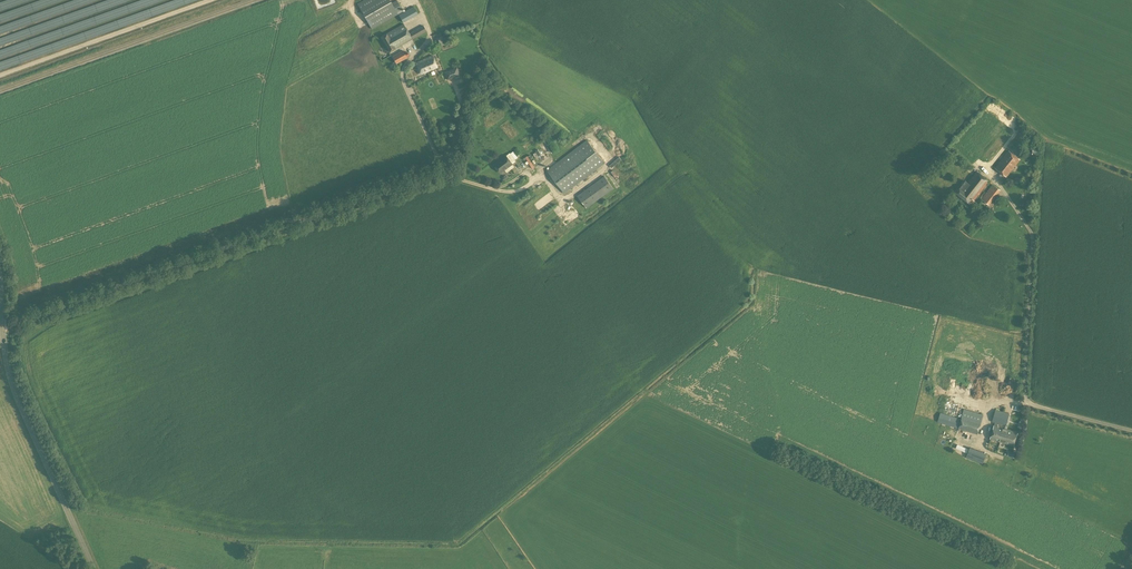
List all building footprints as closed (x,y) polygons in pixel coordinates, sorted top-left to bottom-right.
[(391,3),(390,0),(363,0),(357,4),(372,29),(403,11),(396,0),(391,3)] [(418,13),(417,11),(418,10),(415,7),(411,9),(410,8),(398,14),(403,22),(414,15),(418,13)] [(423,25),(409,33),(404,24),(381,37),(390,52),(412,39),(426,31),(423,25)] [(445,44),(442,36),(435,38),(438,47),(445,44)] [(403,51),(393,57),(396,63),(407,57),(403,51)] [(421,74),(437,67),(433,56),(416,63),(421,74)] [(457,67),(444,72),(447,80),(454,77),(455,79),(460,77),(459,75),(460,75),(457,67)] [(547,170),(564,194),(605,163),(587,140),(547,170)] [(994,169),(1005,178),(1020,159),(1009,150),(994,169)] [(506,155),(494,164),(501,173),(513,164),(506,155)] [(617,156),(609,165),(612,167),(620,158),(617,156)] [(977,171),(968,183),(965,181),(956,193),(971,204),(989,181),(977,171)] [(614,188),(604,176),(577,196),(586,208),(614,188)] [(989,205),(1000,190),(993,184),(981,199),(989,205)] [(552,200),(548,195),(536,204),(540,209),(552,200)] [(957,413),(956,417),(940,412),(937,422),(958,428),(958,429),(977,434),(983,415),(964,409),(962,414),(957,413)] [(1001,424),(1004,412),(995,410),(992,422),(995,422),(994,426),(990,438),(1000,442),(1001,439),(1004,429),(1000,427),(1001,424)] [(1009,414),(1004,412),(1001,424),(1000,427),(1004,429),(1001,439),(1000,442),(1013,445),(1017,433),(1005,429),(1006,425),(1005,425),(1009,414)] [(966,457),(983,463),(986,454),(969,447),(966,457)]
